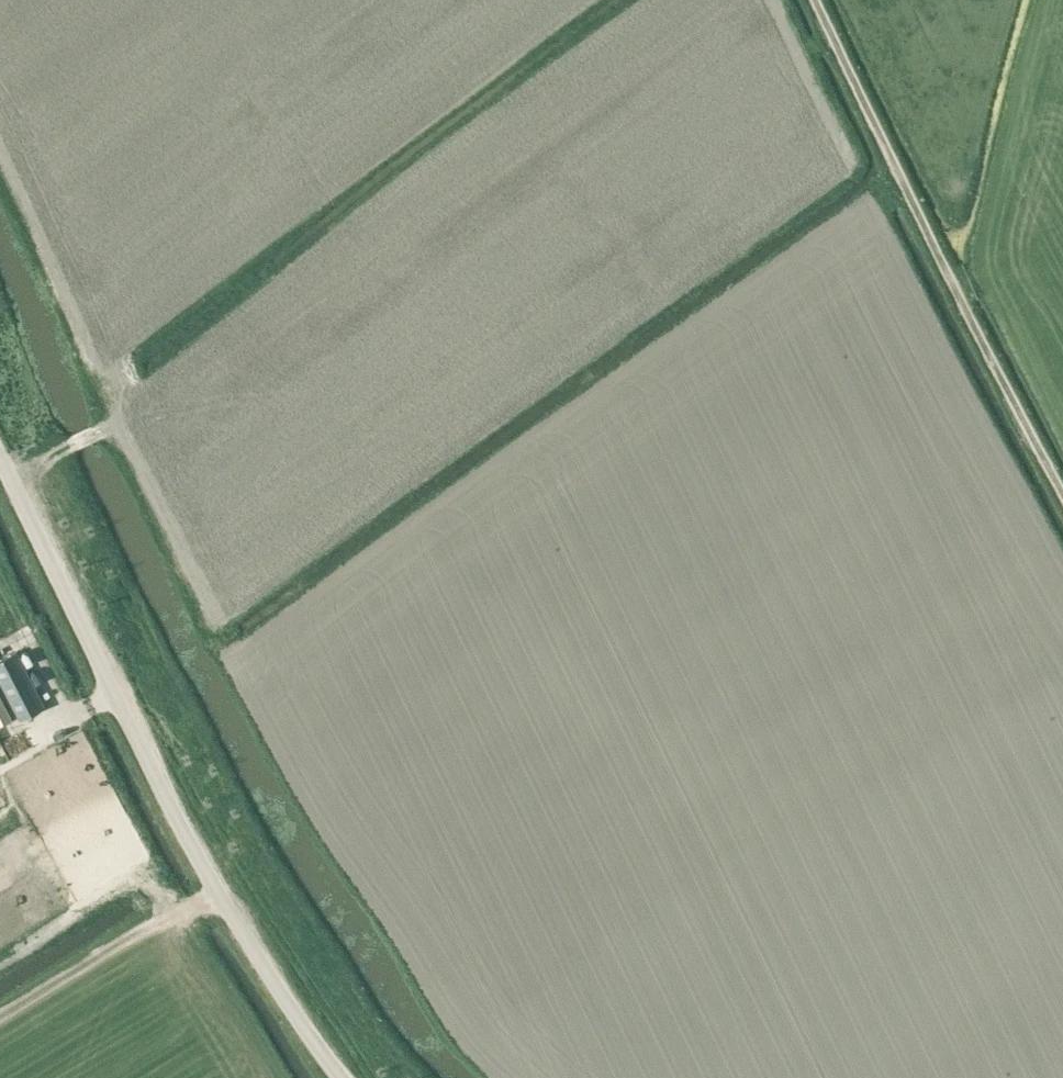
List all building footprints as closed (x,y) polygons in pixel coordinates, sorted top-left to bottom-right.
[(23,717),(46,704),(17,651),(0,659),(0,676),(23,717)]
